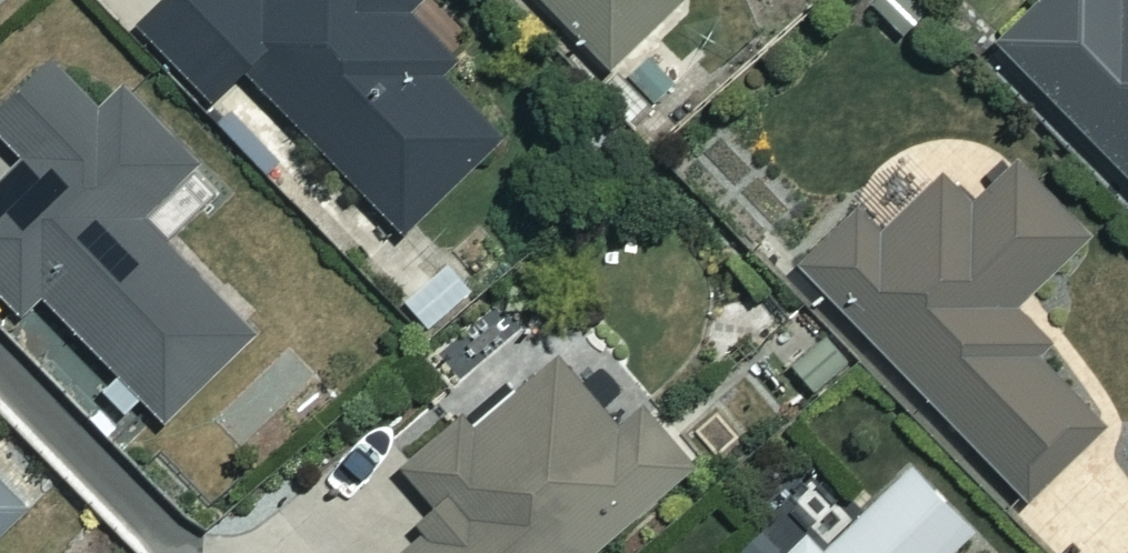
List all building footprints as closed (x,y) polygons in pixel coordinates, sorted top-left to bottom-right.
[(454,54),(408,5),(413,0),(157,0),(135,21),(207,100),(242,68),(395,236),(503,137),(440,67),(454,54)] [(604,74),(681,0),(533,0),(604,74)] [(985,47),(1127,195),(1127,0),(1031,0),(985,47)] [(109,369),(91,386),(122,419),(140,401),(160,423),(251,336),(158,240),(212,188),(116,87),(95,107),(48,58),(0,104),(0,138),(21,160),(0,180),(0,298),(15,314),(37,294),(109,369)] [(1085,234),(1012,158),(967,201),(940,174),(878,233),(856,210),(791,271),(1016,505),(1107,418),(1005,311),(1085,234)] [(393,552),(592,552),(695,461),(614,370),(588,393),(556,356),(479,420),(442,418),(417,433),(405,452),(402,474),(429,503),(413,536),(393,552)] [(904,468),(820,550),(802,531),(779,552),(943,552),(965,531),(904,468)] [(23,513),(0,489),(0,535),(23,513)]
